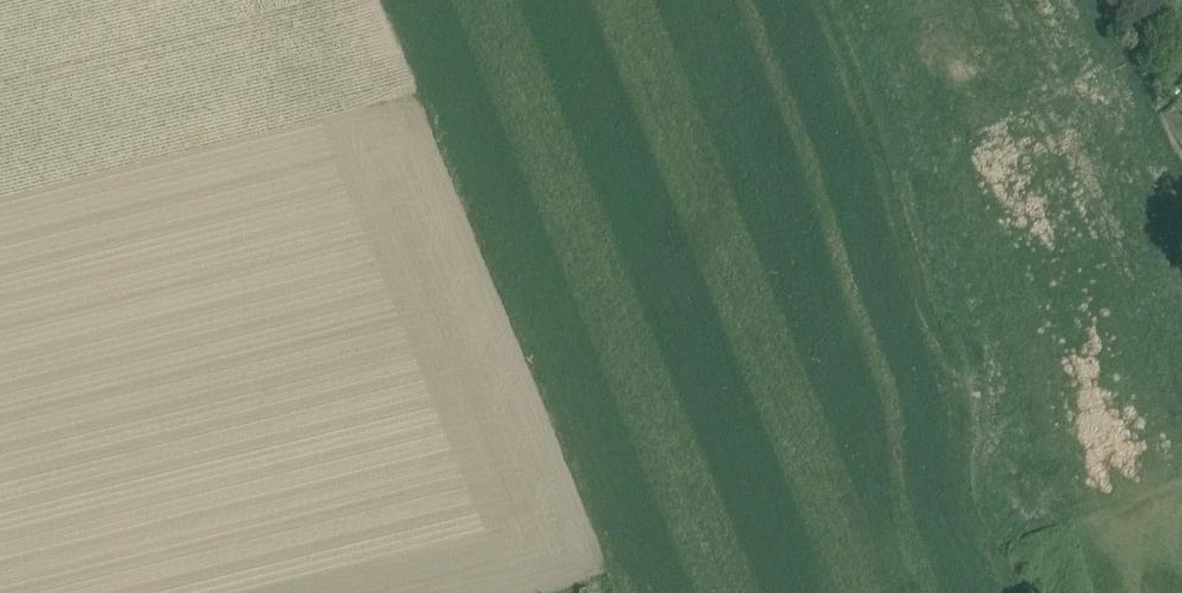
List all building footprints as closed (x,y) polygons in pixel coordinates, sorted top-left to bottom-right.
[(1129,6),(1119,13),(1127,24),(1137,17),(1129,6)]
